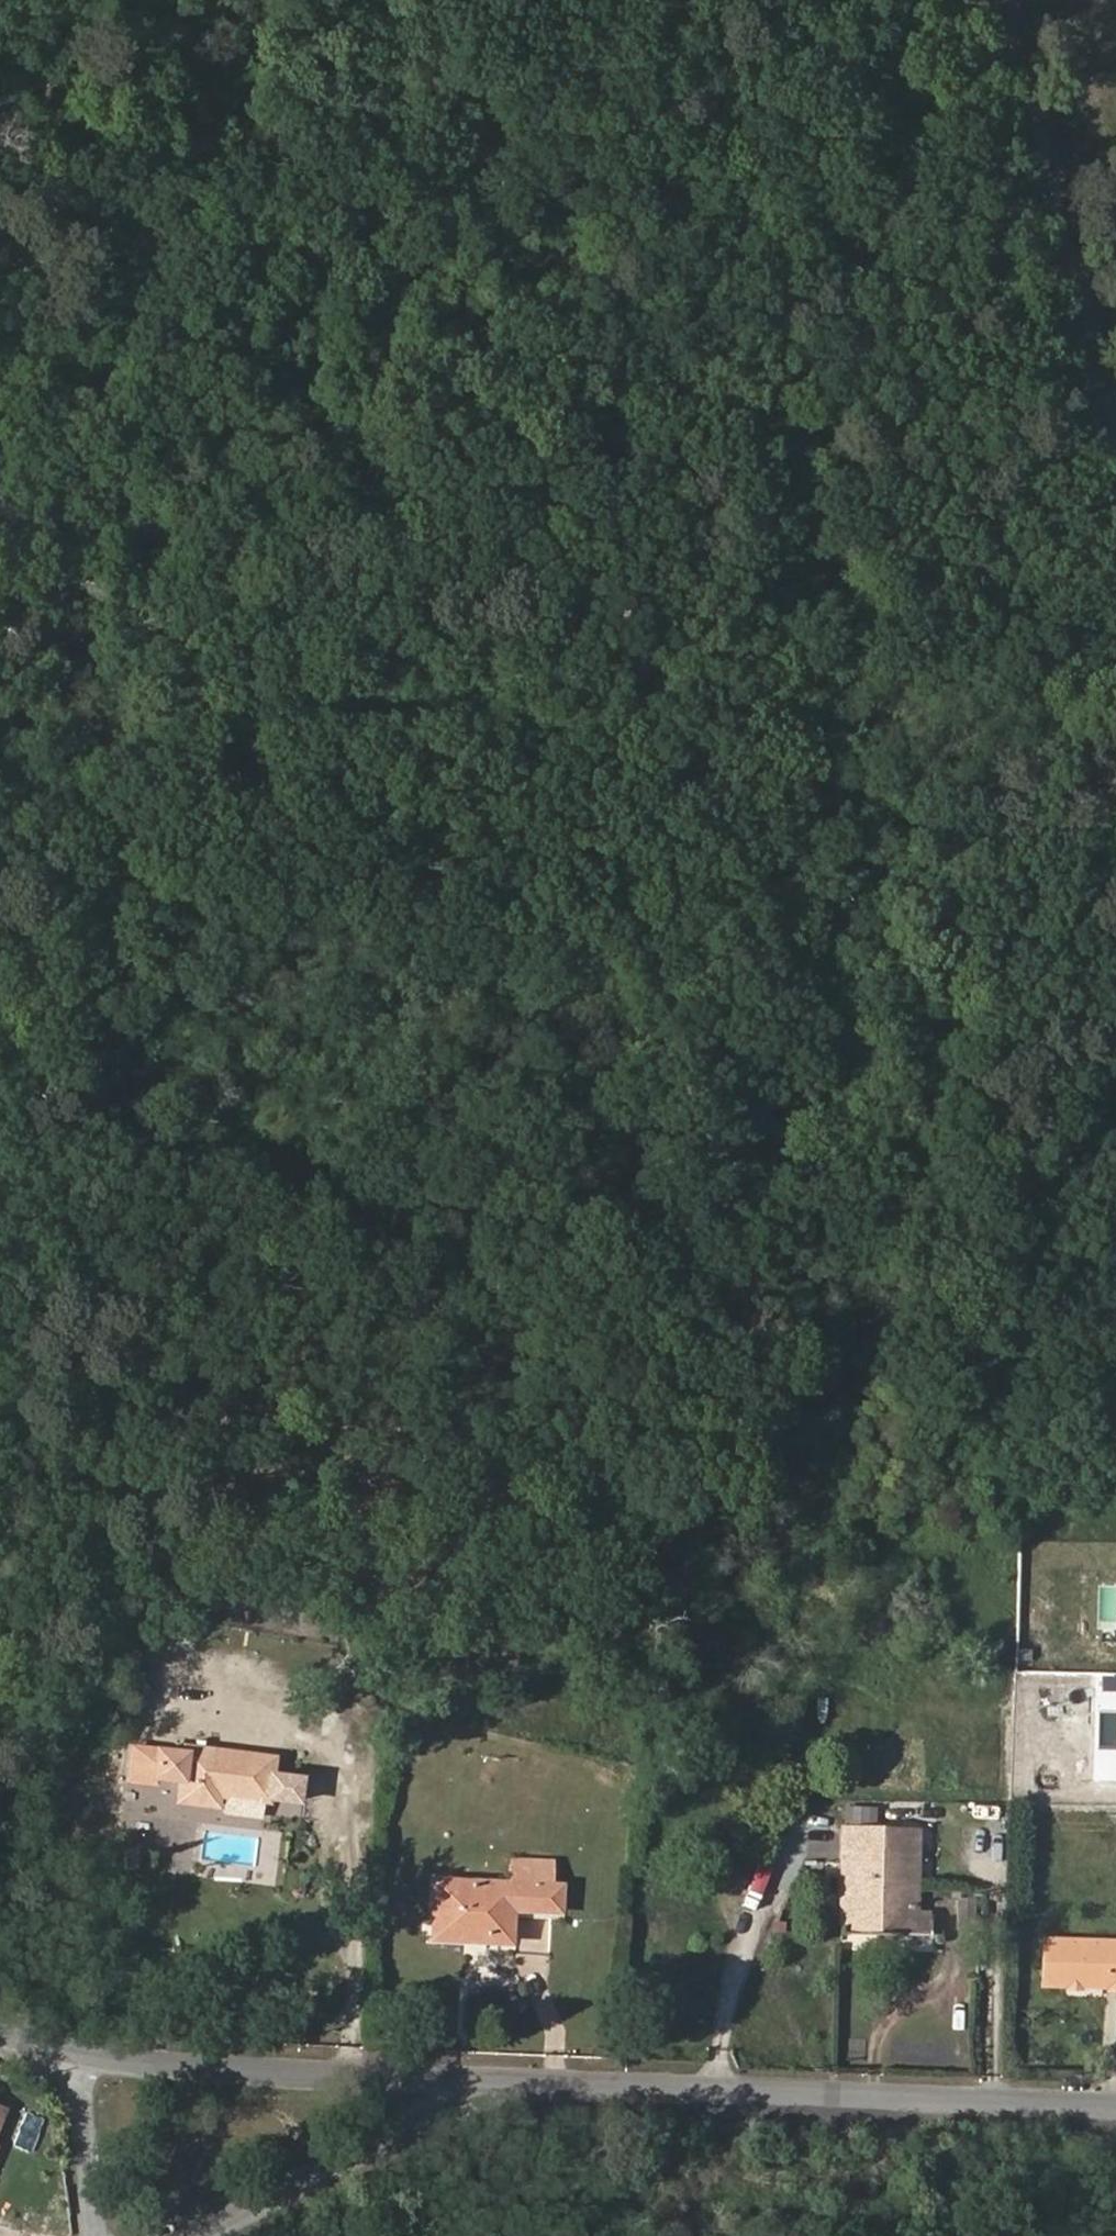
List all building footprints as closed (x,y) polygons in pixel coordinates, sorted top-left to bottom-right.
[(181,1606),(177,1648),(313,1661),(315,1642),(314,1642),(316,1616),(277,1612),(275,1632),(249,1630),(251,1612),(181,1606)] [(302,1778),(274,1774),(276,1758),(187,1746),(187,1751),(159,1748),(156,1776),(183,1779),(180,1799),(218,1805),(220,1794),(269,1800),(269,1797),(299,1801),(302,1778)] [(842,1934),(930,1936),(930,1922),(916,1922),(918,1829),(875,1828),(876,1809),(846,1808),(845,1827),(844,1827),(842,1934)] [(512,1942),(514,1909),(561,1911),(562,1885),(550,1885),(552,1862),(514,1861),(513,1883),(437,1879),(434,1928),(488,1931),(488,1941),(512,1942)] [(959,1900),(959,1930),(974,1931),(974,1900),(959,1900)] [(488,1941),(488,1931),(434,1928),(434,1938),(488,1941)] [(1044,1941),(1043,1985),(1115,1987),(1115,1943),(1044,1941)] [(10,2107),(0,2104),(0,2131),(10,2107)]
